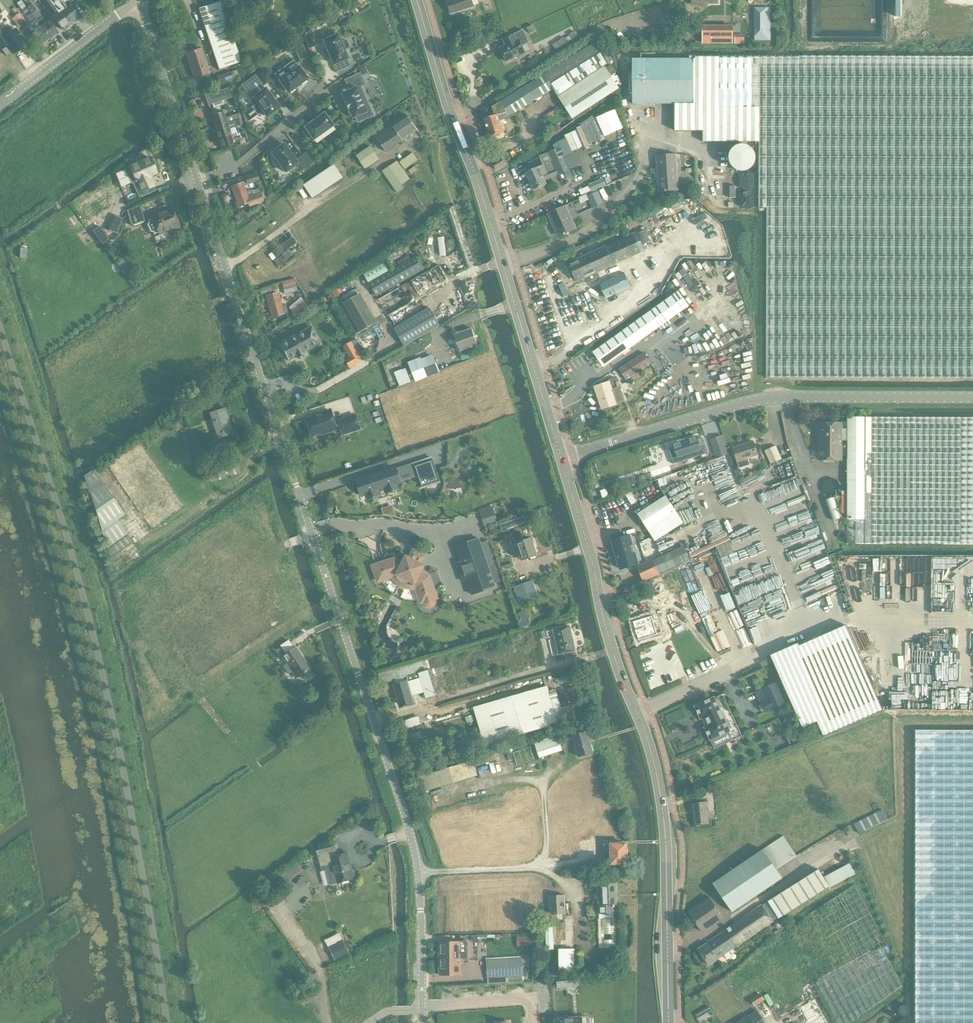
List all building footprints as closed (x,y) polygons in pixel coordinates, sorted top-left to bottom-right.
[(21,0),(17,3),(22,10),(26,7),(21,0)] [(47,1),(53,10),(54,10),(56,13),(53,16),(63,30),(71,24),(53,0),(46,0),(47,1)] [(71,24),(79,17),(69,4),(65,6),(63,3),(67,0),(53,0),(71,24)] [(452,14),(474,6),(472,0),(447,0),(452,14)] [(219,68),(241,61),(221,1),(199,8),(219,68)] [(31,4),(26,7),(31,13),(33,12),(35,10),(31,4)] [(770,7),(754,7),(754,41),(771,41),(770,7)] [(31,13),(50,38),(58,33),(48,19),(44,22),(36,10),(33,12),(31,13)] [(19,13),(7,22),(14,30),(18,27),(19,28),(27,22),(19,13)] [(50,38),(31,13),(26,17),(35,29),(31,32),(40,45),(50,38)] [(24,46),(6,23),(0,27),(0,33),(15,53),(24,46)] [(528,34),(537,30),(534,24),(526,28),(528,34)] [(733,42),(733,30),(733,24),(703,24),(703,31),(703,43),(733,42)] [(565,38),(567,42),(576,37),(572,28),(557,36),(559,41),(565,38)] [(522,29),(503,38),(505,43),(500,46),(507,60),(524,52),(521,44),(528,41),(522,29)] [(305,36),(310,47),(317,44),(312,33),(305,36)] [(337,34),(323,40),(333,64),(334,64),(337,71),(350,66),(347,58),(344,50),(349,48),(346,40),(340,43),(337,34)] [(492,107),(495,116),(484,119),(490,138),(504,133),(500,120),(509,117),(535,101),(554,88),(573,119),(619,89),(604,66),(609,63),(602,52),(607,49),(601,39),(526,86),(492,107)] [(295,49),(300,60),(307,57),(302,46),(295,49)] [(194,78),(209,73),(201,47),(186,52),(194,78)] [(694,103),(672,103),(675,103),(675,130),(703,131),(703,141),(759,142),(759,105),(752,105),(752,57),(696,57),(696,59),(693,59),(694,103)] [(752,57),(752,105),(759,105),(759,142),(759,208),(767,208),(766,377),(780,378),(786,378),(797,378),(955,378),(969,378),(972,378),(972,58),(799,57),(752,57)] [(693,59),(632,59),(632,103),(672,103),(694,103),(693,59)] [(298,66),(279,81),(288,93),(307,79),(298,66)] [(365,67),(359,69),(361,75),(367,73),(365,67)] [(242,86),(244,89),(258,79),(264,86),(270,81),(263,71),(261,69),(241,85),(242,86)] [(220,84),(233,79),(230,71),(217,76),(220,84)] [(351,90),(341,94),(345,103),(348,109),(352,118),(355,116),(358,122),(368,117),(372,115),(367,102),(359,86),(363,84),(359,74),(346,80),(351,90)] [(279,107),(265,88),(253,97),(257,104),(253,107),(257,114),(262,110),(267,117),(279,107)] [(215,106),(223,99),(220,95),(211,101),(215,106)] [(615,110),(597,117),(604,136),(623,128),(615,110)] [(223,112),(211,115),(215,127),(239,119),(237,114),(225,118),(223,112)] [(304,127),(306,129),(302,132),(308,140),(312,138),(313,139),(333,125),(324,113),(304,127)] [(375,137),(386,152),(417,131),(406,116),(375,137)] [(239,119),(215,127),(221,149),(233,145),(233,144),(230,137),(228,129),(241,125),(239,119)] [(547,184),(545,180),(558,174),(570,169),(581,165),(575,151),(572,153),(568,144),(566,139),(553,145),(555,150),(540,156),(544,165),(526,172),(534,190),(547,184)] [(271,153),(276,159),(274,161),(278,167),(280,166),(285,172),(297,163),(283,144),(271,153)] [(355,156),(365,170),(380,160),(370,146),(355,156)] [(308,151),(302,155),(309,165),(315,160),(308,151)] [(418,160),(413,154),(400,163),(405,170),(418,160)] [(302,155),(297,159),(304,169),(309,165),(302,155)] [(657,156),(657,165),(658,176),(660,176),(661,191),(679,190),(677,155),(657,156)] [(140,162),(125,169),(131,184),(133,183),(139,198),(156,191),(149,176),(157,173),(155,169),(157,168),(154,160),(151,161),(150,157),(142,161),(140,161),(140,162)] [(505,164),(501,158),(492,163),(497,170),(505,164)] [(382,172),(397,193),(404,189),(401,185),(409,180),(397,162),(382,172)] [(311,198),(342,178),(333,165),(303,185),(311,198)] [(256,173),(245,176),(248,184),(259,180),(256,173)] [(102,203),(122,189),(113,176),(93,190),(102,203)] [(245,190),(242,181),(231,185),(238,206),(249,203),(250,205),(262,201),(260,193),(251,196),(249,189),(245,190)] [(592,208),(604,203),(599,191),(587,197),(588,200),(592,208)] [(586,194),(579,197),(581,203),(588,200),(587,197),(586,194)] [(132,225),(145,221),(140,205),(127,210),(132,225)] [(560,236),(576,229),(566,206),(548,214),(552,223),(554,222),(560,236)] [(151,216),(152,219),(148,220),(149,222),(147,224),(150,231),(153,232),(154,233),(158,232),(159,234),(179,225),(171,208),(151,216)] [(643,245),(650,241),(646,230),(638,233),(643,245)] [(578,281),(598,272),(645,252),(637,234),(570,264),(578,281)] [(286,250),(296,243),(292,238),(272,251),(276,257),(280,254),(284,260),(291,256),(286,250)] [(375,296),(422,270),(415,257),(395,268),(390,271),(369,283),(368,283),(375,296)] [(384,260),(363,272),(369,283),(390,271),(384,260)] [(436,288),(447,282),(438,266),(378,300),(387,316),(427,293),(429,295),(437,290),(436,288)] [(625,273),(613,279),(601,284),(607,299),(632,288),(625,273)] [(282,282),(284,290),(296,287),(294,279),(282,282)] [(340,288),(330,293),(332,299),(343,293),(340,288)] [(356,289),(342,297),(346,303),(359,295),(356,289)] [(272,317),(288,313),(286,305),(282,306),(278,292),(266,296),(272,317)] [(626,330),(593,353),(603,367),(626,351),(689,307),(679,292),(626,330)] [(346,303),(337,308),(353,336),(355,335),(357,339),(378,327),(376,323),(361,295),(359,295),(346,303)] [(300,297),(289,307),(291,310),(293,318),(293,319),(294,319),(308,307),(300,297)] [(394,329),(404,346),(440,326),(430,309),(394,329)] [(279,344),(288,361),(289,360),(296,355),(297,357),(297,358),(305,353),(304,353),(303,351),(316,344),(320,342),(311,326),(307,328),(280,344),(279,344)] [(460,352),(478,346),(472,329),(454,336),(460,352)] [(356,339),(343,346),(349,357),(345,359),(350,368),(359,363),(367,359),(356,339)] [(627,380),(651,364),(644,353),(619,368),(627,380)] [(411,368),(406,370),(410,382),(416,380),(438,372),(432,356),(421,360),(421,358),(409,363),(411,368)] [(405,369),(395,373),(400,386),(410,382),(406,370),(405,369)] [(602,410),(625,402),(619,382),(616,382),(615,378),(608,380),(609,382),(594,387),(602,410)] [(217,439),(234,433),(225,408),(209,413),(217,439)] [(343,435),(361,429),(356,416),(339,421),(339,422),(336,424),(332,411),(307,419),(313,436),(322,433),(322,435),(338,430),(337,428),(341,427),(343,435)] [(870,417),(870,519),(848,519),(848,544),(972,545),(972,418),(870,417)] [(870,519),(870,417),(848,417),(848,519),(870,519)] [(841,458),(841,423),(817,423),(817,439),(821,439),(821,458),(841,458)] [(709,439),(716,459),(729,453),(723,434),(709,439)] [(673,444),(673,446),(669,448),(674,464),(701,455),(708,453),(703,438),(697,440),(696,436),(673,444)] [(760,455),(755,441),(733,448),(740,468),(749,465),(747,459),(760,455)] [(771,465),(781,460),(775,446),(764,451),(771,465)] [(240,473),(234,456),(206,466),(211,482),(240,473)] [(432,458),(413,465),(417,477),(420,488),(440,481),(432,458)] [(93,469),(84,476),(110,557),(132,541),(128,535),(117,520),(124,515),(93,469)] [(372,480),(357,485),(362,500),(364,500),(365,501),(366,500),(367,504),(378,500),(377,495),(384,492),(386,497),(397,493),(395,488),(400,487),(395,472),(379,477),(380,479),(372,482),(372,480)] [(610,474),(604,478),(608,485),(614,482),(610,474)] [(676,511),(666,496),(638,514),(648,529),(648,530),(655,541),(684,523),(676,511)] [(493,506),(479,511),(485,527),(499,523),(493,506)] [(524,516),(507,522),(510,529),(527,524),(524,516)] [(496,526),(489,529),(491,536),(499,533),(496,526)] [(632,535),(612,541),(621,569),(638,564),(630,538),(632,537),(632,535)] [(467,580),(473,595),(495,587),(479,538),(456,546),(461,561),(457,562),(463,581),(467,580)] [(531,539),(528,540),(516,544),(522,560),(536,555),(531,539)] [(643,548),(653,544),(651,539),(641,543),(643,548)] [(644,580),(690,559),(684,545),(637,567),(638,567),(644,580)] [(427,606),(430,607),(432,606),(434,604),(435,601),(434,599),(437,598),(429,576),(420,572),(424,566),(406,557),(403,563),(395,559),(373,566),(378,581),(391,577),(390,572),(392,571),(421,586),(422,589),(417,590),(421,603),(424,602),(425,605),(427,606)] [(533,580),(514,587),(519,603),(539,597),(533,580)] [(525,611),(518,613),(524,627),(530,624),(525,611)] [(652,615),(633,621),(633,622),(635,630),(636,636),(637,635),(638,640),(639,641),(658,635),(658,634),(662,632),(660,627),(656,628),(652,615)] [(798,643),(771,656),(802,728),(817,722),(824,737),(828,735),(883,710),(846,625),(799,646),(798,643)] [(575,650),(569,626),(554,630),(559,654),(575,650)] [(281,647),(275,651),(280,658),(282,656),(297,677),(309,668),(295,647),(285,654),(281,647)] [(446,654),(427,660),(430,669),(436,689),(446,685),(442,673),(451,670),(446,654)] [(427,659),(379,674),(382,684),(394,680),(407,676),(418,672),(419,673),(428,670),(430,669),(427,660),(427,659)] [(396,684),(393,685),(400,708),(415,704),(426,700),(426,698),(438,695),(436,689),(430,669),(428,670),(419,673),(418,672),(407,676),(394,680),(396,684)] [(568,675),(557,678),(559,685),(570,682),(568,675)] [(755,692),(765,713),(788,703),(778,681),(755,692)] [(547,686),(473,707),(474,708),(474,710),(485,745),(542,729),(542,728),(559,723),(555,711),(548,687),(547,686)] [(738,737),(719,696),(695,707),(715,749),(742,736),(742,735),(738,737)] [(560,708),(564,720),(576,717),(572,704),(560,708)] [(915,730),(915,1022),(972,1022),(972,730),(915,730)] [(578,756),(592,752),(586,731),(572,735),(578,756)] [(557,736),(535,743),(539,757),(562,750),(557,736)] [(517,765),(534,760),(530,747),(513,753),(517,765)] [(422,792),(475,776),(471,762),(417,778),(422,792)] [(695,825),(704,824),(709,824),(707,802),(693,804),(695,825)] [(859,834),(887,819),(883,810),(874,814),(873,814),(858,822),(859,822),(854,824),(859,834)] [(776,870),(797,856),(783,836),(763,850),(713,883),(732,912),(782,878),(776,870)] [(626,864),(626,844),(611,844),(611,864),(626,864)] [(336,846),(317,851),(322,867),(322,871),(326,870),(330,885),(337,883),(354,878),(347,853),(338,855),(336,846)] [(779,918),(829,886),(830,887),(855,874),(850,863),(823,877),(819,869),(768,901),(779,918)] [(277,888),(272,882),(264,887),(269,894),(277,888)] [(614,906),(617,905),(616,884),(598,884),(598,906),(587,906),(587,917),(599,917),(600,948),(616,947),(615,918),(614,918),(614,907),(614,906)] [(564,914),(565,914),(564,896),(549,897),(550,914),(552,914),(564,914)] [(688,912),(702,932),(723,917),(710,898),(688,912)] [(772,921),(761,905),(698,949),(709,965),(772,921)] [(553,927),(546,927),(546,950),(554,950),(553,927)] [(339,932),(324,939),(328,947),(331,953),(335,961),(350,954),(346,946),(339,932)] [(534,936),(517,937),(517,947),(534,946),(534,936)] [(454,942),(439,943),(439,965),(440,965),(440,975),(455,975),(454,959),(468,958),(468,942),(454,942)] [(574,949),(561,950),(561,973),(570,973),(575,973),(574,967),(574,949)] [(522,958),(486,960),(488,984),(523,982),(523,976),(527,976),(527,968),(523,969),(523,967),(528,966),(527,958),(522,958)] [(786,959),(765,972),(775,987),(795,974),(786,959)] [(800,1007),(809,1022),(828,1022),(815,999),(800,1007)] [(737,1022),(765,1022),(757,1011),(737,1022)]
